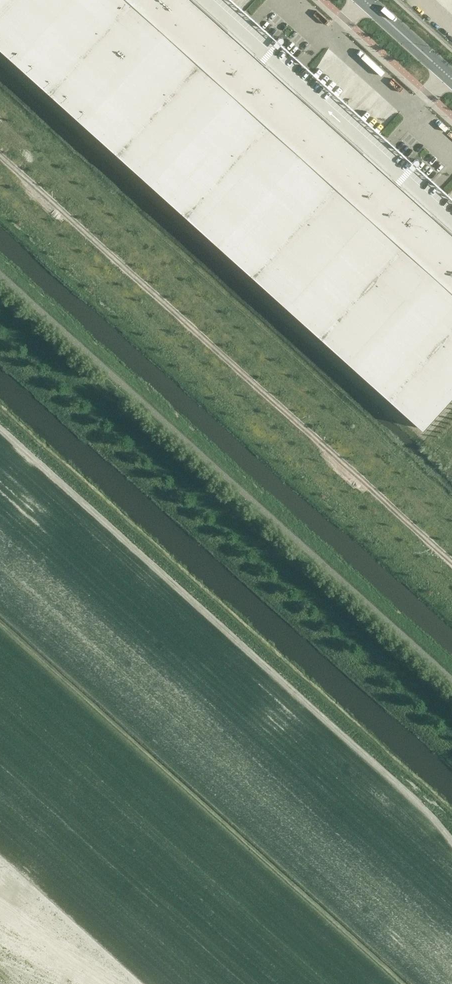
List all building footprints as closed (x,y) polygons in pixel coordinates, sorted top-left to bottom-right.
[(422,428),(451,395),(451,232),(194,0),(0,0),(0,48),(422,428)] [(451,232),(451,200),(230,0),(194,0),(451,232)]
